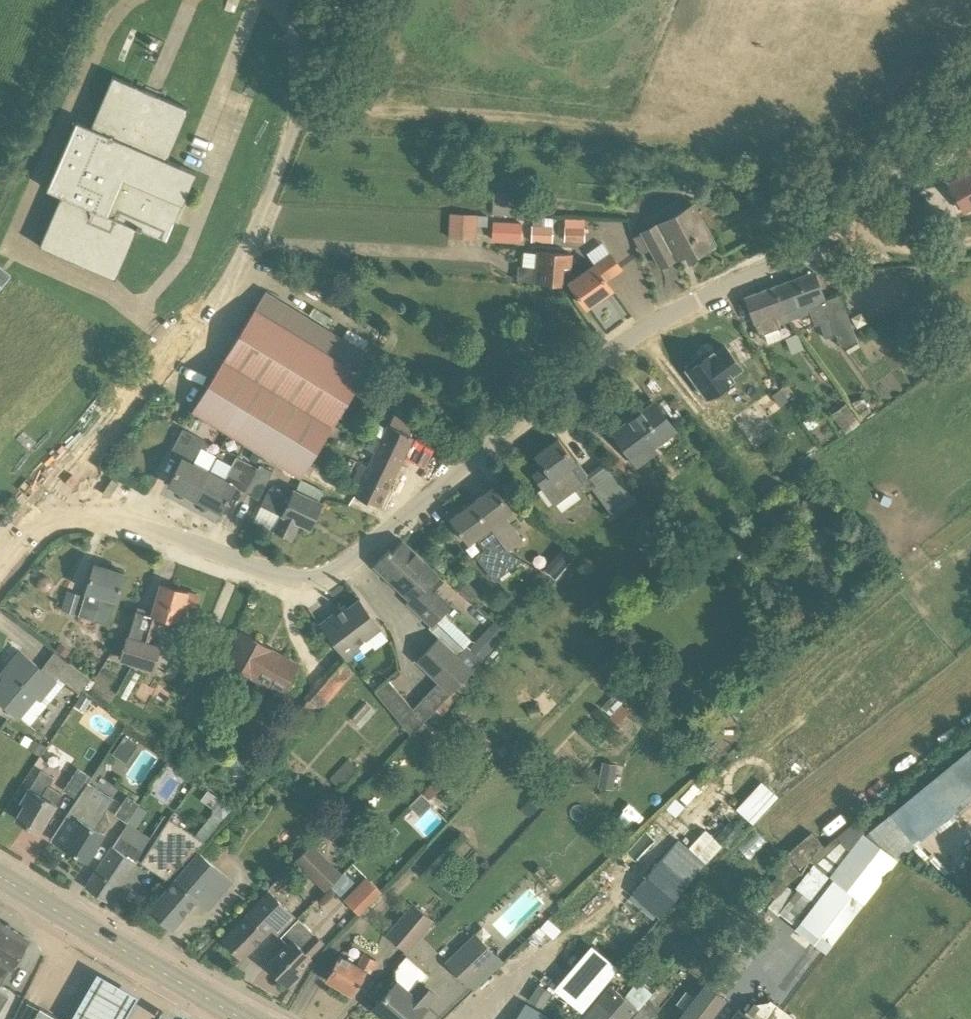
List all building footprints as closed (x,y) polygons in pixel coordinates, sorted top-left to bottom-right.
[(61,196),(40,244),(39,246),(116,279),(117,277),(116,277),(137,229),(140,230),(167,241),(175,220),(170,218),(177,202),(182,204),(196,172),(167,159),(188,111),(189,109),(112,76),(111,78),(112,78),(91,127),(76,120),(46,189),(61,196)] [(963,137),(970,152),(970,132),(963,137)] [(949,183),(964,211),(970,208),(970,172),(949,183)] [(493,215),(538,217),(538,209),(525,209),(525,194),(494,192),(493,215)] [(715,243),(694,205),(645,233),(663,266),(685,254),(688,259),(715,243)] [(475,241),(476,215),(452,215),(451,240),(475,241)] [(522,223),(494,221),(493,240),(521,241),(522,223)] [(532,226),(532,243),(553,243),(553,226),(532,226)] [(564,227),(564,241),(585,242),(585,228),(564,227)] [(595,265),(576,278),(571,271),(573,254),(539,251),(536,283),(562,285),(563,282),(570,283),(587,307),(613,289),(606,280),(622,269),(611,255),(596,266),(595,265)] [(11,276),(0,267),(0,289),(11,276)] [(778,285),(790,320),(809,313),(815,330),(820,328),(826,342),(836,338),(840,350),(857,344),(840,298),(826,304),(814,272),(778,285)] [(779,324),(790,320),(778,285),(744,298),(754,322),(759,336),(781,328),(779,324)] [(375,359),(314,321),(266,292),(193,410),(302,478),(375,359)] [(926,314),(918,302),(910,308),(918,319),(926,314)] [(698,357),(686,365),(688,369),(686,370),(706,398),(733,379),(730,376),(740,369),(725,347),(715,354),(713,351),(700,360),(698,357)] [(787,383),(780,389),(788,398),(794,392),(787,383)] [(653,447),(675,430),(655,402),(631,420),(632,422),(616,434),(615,432),(614,433),(638,465),(656,451),(653,447)] [(846,403),(831,414),(845,432),(860,421),(846,403)] [(373,461),(396,473),(413,437),(411,436),(390,425),(384,437),(374,433),(367,448),(377,453),(373,461)] [(729,447),(757,488),(788,466),(760,425),(729,447)] [(195,498),(209,472),(194,464),(206,441),(183,429),(170,454),(182,460),(169,484),(195,498)] [(605,465),(588,477),(558,438),(535,455),(544,467),(534,475),(555,503),(580,485),(583,487),(587,488),(590,487),(593,486),(616,516),(638,499),(605,465)] [(262,454),(254,450),(249,459),(257,464),(262,454)] [(209,472),(195,498),(221,511),(234,487),(247,493),(260,469),(236,456),(224,480),(209,472)] [(396,473),(373,461),(370,467),(349,457),(340,476),(361,485),(356,497),(379,508),(396,473)] [(258,501),(271,475),(260,469),(247,493),(247,494),(258,501)] [(323,503),(319,501),(324,491),(302,480),(297,490),(294,489),(290,497),(270,487),(261,506),(282,515),(274,531),(292,539),(299,524),(311,529),(323,503)] [(493,531),(500,539),(508,550),(523,540),(505,516),(512,510),(494,486),(472,502),(493,531)] [(469,543),(476,537),(486,550),(477,557),(495,581),(523,560),(510,552),(508,550),(500,539),(493,531),(472,502),(450,519),(469,543)] [(472,641),(443,614),(450,606),(427,584),(437,573),(403,541),(393,552),(390,549),(375,565),(411,599),(408,602),(409,603),(431,623),(426,629),(437,639),(438,638),(454,652),(458,656),(467,646),(472,641)] [(563,561),(568,565),(575,556),(566,549),(562,554),(563,561)] [(87,591),(82,610),(96,614),(94,620),(109,625),(116,600),(117,601),(125,573),(95,564),(87,591)] [(200,596),(162,584),(153,615),(191,626),(200,596)] [(85,596),(67,590),(61,610),(79,615),(85,596)] [(357,645),(381,627),(360,599),(337,618),(334,614),(320,625),(347,660),(361,649),(357,645)] [(478,606),(487,614),(492,609),(483,601),(478,606)] [(136,610),(119,662),(154,673),(161,647),(144,641),(153,615),(136,610)] [(298,666),(243,633),(227,660),(283,693),(298,666)] [(458,656),(473,670),(495,646),(482,635),(470,648),(467,646),(458,656)] [(458,656),(454,652),(438,638),(437,639),(417,661),(439,682),(414,709),(389,680),(375,692),(413,735),(429,717),(444,702),(456,690),(469,675),(473,671),(473,670),(458,656)] [(59,643),(54,650),(66,658),(70,651),(59,643)] [(42,699),(56,681),(21,651),(6,669),(10,673),(0,684),(0,701),(19,718),(20,717),(30,725),(48,704),(42,699)] [(341,656),(304,698),(307,701),(299,710),(312,720),(353,673),(341,656)] [(58,678),(81,693),(91,679),(69,663),(58,678)] [(476,681),(469,675),(456,690),(462,696),(476,681)] [(85,711),(92,700),(83,695),(76,706),(85,711)] [(449,707),(444,702),(429,717),(435,723),(449,707)] [(630,711),(623,704),(611,716),(610,717),(618,724),(629,712),(630,711)] [(138,746),(124,736),(112,754),(126,764),(138,746)] [(34,738),(28,748),(41,755),(47,746),(34,738)] [(352,764),(358,770),(373,754),(366,748),(352,764)] [(603,763),(601,779),(614,781),(616,765),(603,763)] [(77,799),(87,782),(91,776),(77,768),(63,790),(77,799)] [(54,778),(42,771),(31,789),(22,803),(26,805),(17,819),(28,825),(27,825),(37,831),(40,832),(56,805),(43,797),(54,778)] [(166,797),(177,784),(165,774),(154,788),(166,797)] [(87,782),(77,799),(52,840),(87,860),(103,833),(90,825),(100,808),(107,812),(114,799),(87,782)] [(434,782),(424,791),(430,798),(441,789),(434,782)] [(140,805),(127,797),(115,815),(128,823),(140,805)] [(221,797),(212,808),(213,814),(223,822),(235,809),(221,797)] [(675,798),(666,809),(675,816),(684,806),(675,798)] [(213,814),(195,835),(205,841),(206,842),(222,824),(223,822),(213,814)] [(167,880),(205,841),(195,835),(170,819),(141,863),(167,880)] [(727,848),(742,832),(729,819),(714,835),(727,848)] [(826,952),(898,859),(856,828),(834,847),(829,843),(823,848),(823,847),(802,864),(776,897),(792,909),(784,919),(826,952)] [(87,887),(109,902),(143,851),(120,836),(87,887)] [(705,863),(678,840),(633,893),(660,916),(705,863)] [(294,861),(325,892),(342,874),(311,844),(294,861)] [(231,881),(199,853),(151,910),(172,928),(204,891),(215,900),(231,881)] [(371,882),(348,905),(359,916),(382,892),(371,882)] [(271,927),(280,936),(297,919),(269,892),(224,940),(242,958),(271,927)] [(433,920),(414,904),(389,935),(407,951),(433,920)] [(627,912),(603,942),(623,958),(648,928),(627,912)] [(298,918),(297,919),(280,936),(289,944),(268,965),(288,986),(301,974),(297,970),(311,957),(310,956),(323,942),(298,918)] [(0,954),(15,930),(0,921),(0,954)] [(12,966),(29,938),(15,930),(0,954),(0,987),(12,966)] [(497,957),(476,935),(448,963),(468,984),(497,957)] [(593,948),(558,990),(583,1011),(618,969),(593,948)] [(377,960),(365,954),(358,966),(339,955),(326,979),(354,995),(367,971),(370,972),(377,960)] [(414,989),(428,973),(408,955),(395,971),(414,989)] [(373,1008),(386,1018),(417,1018),(427,1008),(426,1006),(436,994),(421,981),(411,993),(397,981),(373,1008)] [(541,1007),(550,991),(538,984),(529,999),(541,1007)] [(725,998),(706,984),(679,1018),(710,1018),(725,998)] [(637,1009),(610,987),(599,1000),(583,1018),(628,1018),(637,1009)] [(650,999),(632,1018),(653,1018),(662,1009),(650,999)] [(541,1013),(526,1004),(517,1018),(551,1018),(541,1013)] [(41,1009),(35,1018),(59,1018),(41,1009)] [(739,1010),(732,1018),(752,1018),(739,1010)]
